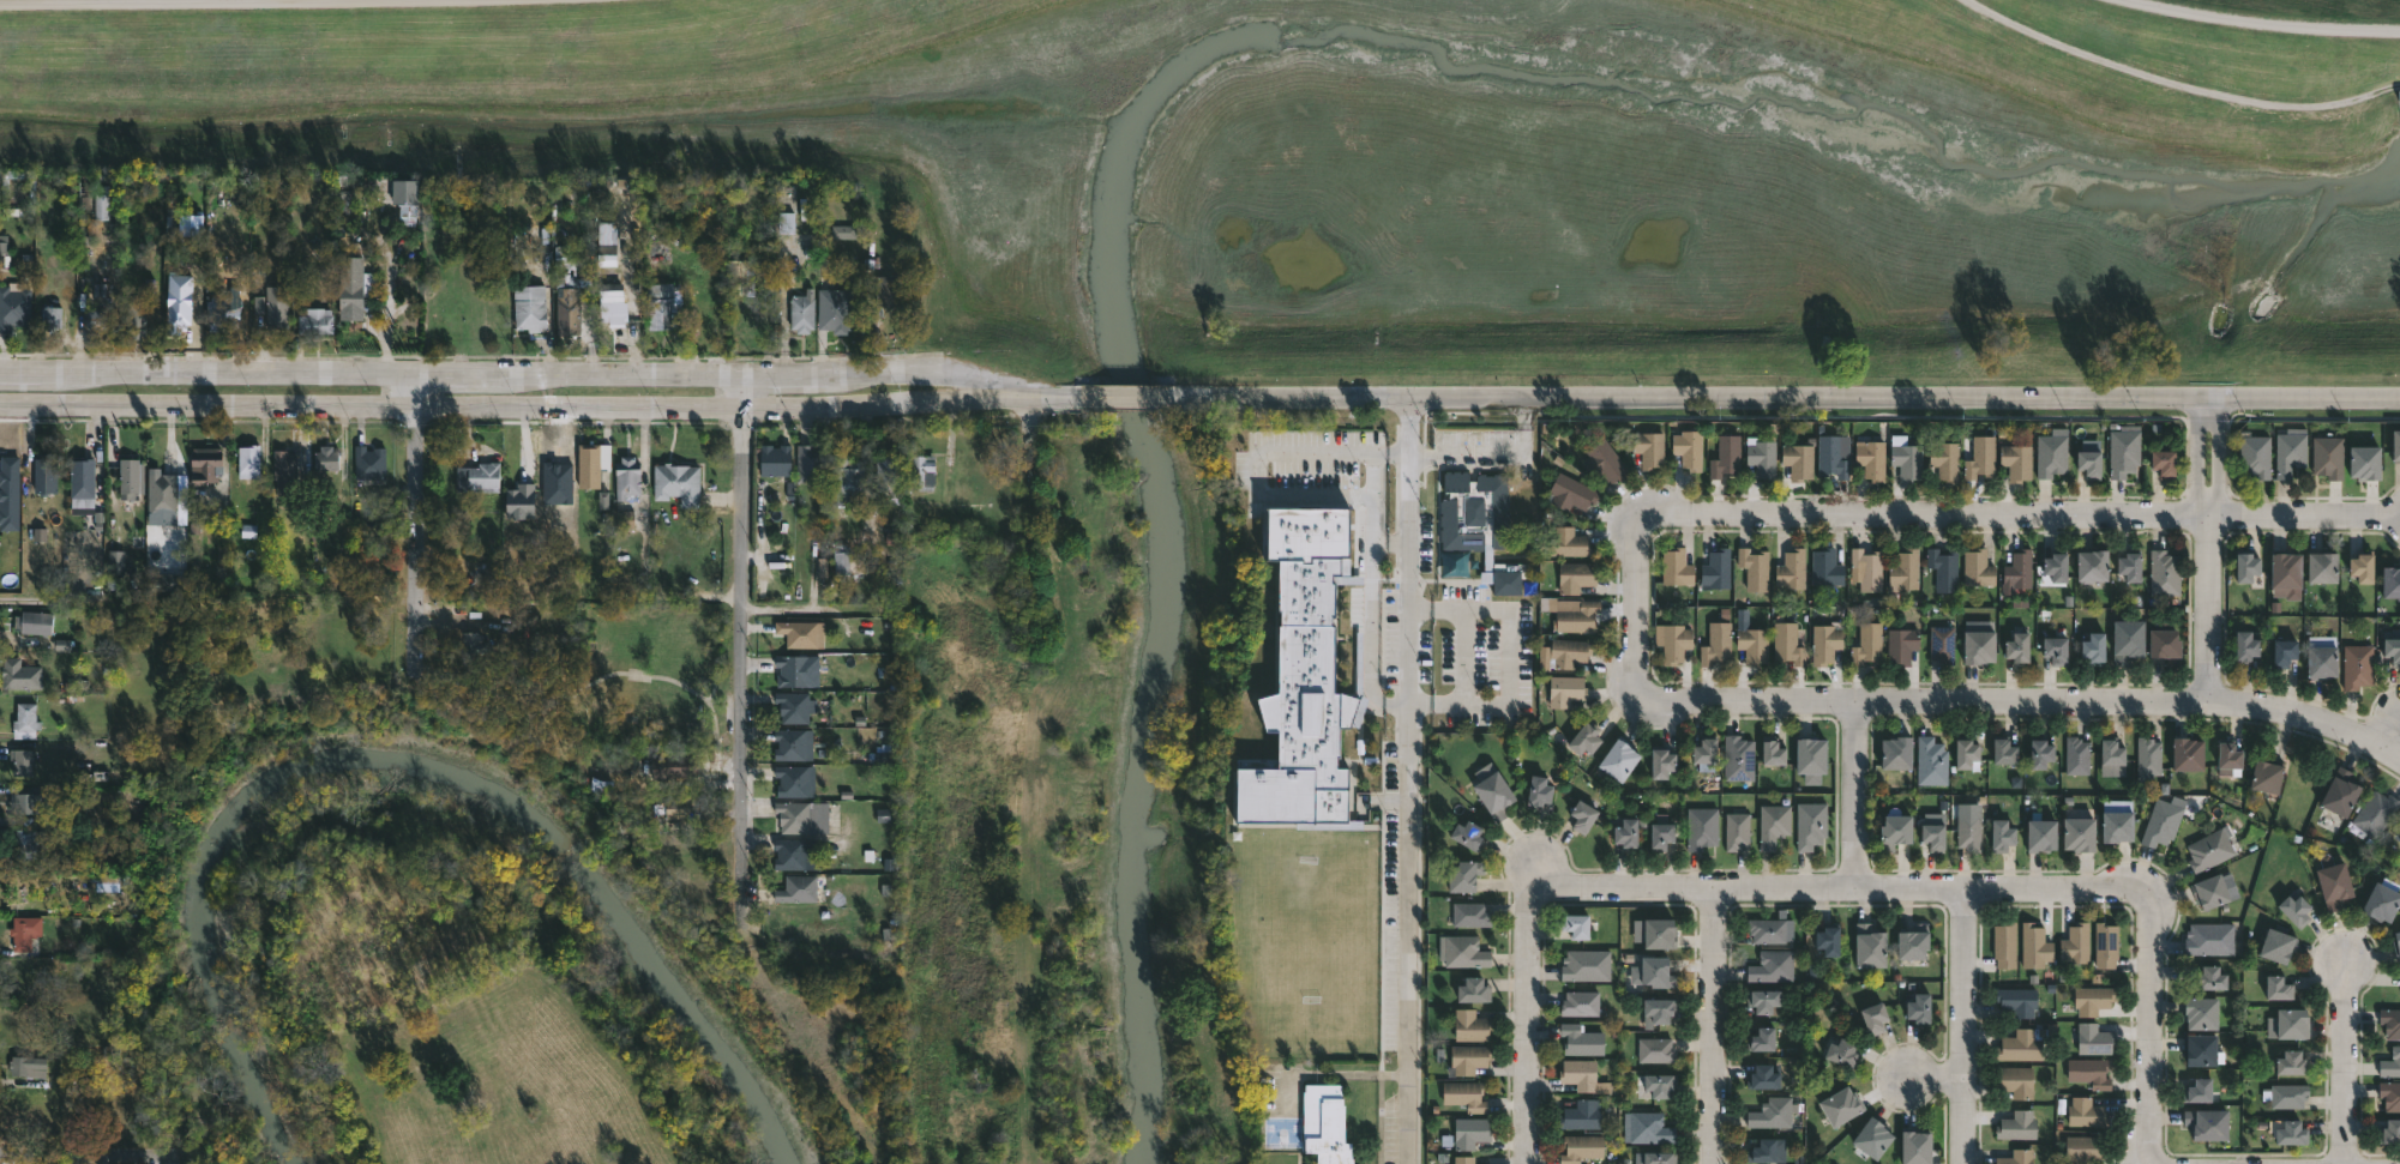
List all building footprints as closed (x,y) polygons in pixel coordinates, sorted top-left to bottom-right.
[(2,179),(0,179),(0,170),(37,170),(36,215),(30,215),(29,179),(10,180),(10,195),(2,195),(2,179)] [(422,182),(417,228),(396,223),(389,219),(390,213),(387,213),(390,201),(391,201),(393,180),(422,182)] [(98,221),(110,221),(110,194),(98,194),(98,221)] [(795,215),(780,215),(780,234),(795,234),(795,215)] [(179,216),(204,216),(204,239),(179,237),(179,216)] [(614,223),(614,228),(619,228),(619,266),(600,266),(600,223),(614,223)] [(834,240),(857,240),(857,228),(834,228),(834,240)] [(12,267),(0,267),(0,234),(10,234),(12,267)] [(668,264),(668,244),(649,244),(649,264),(668,264)] [(353,253),(353,263),(361,263),(361,320),(337,319),(338,263),(343,263),(343,252),(353,253)] [(573,276),(573,287),(578,287),(578,332),(572,332),(572,337),(564,337),(564,332),(555,332),(555,257),(575,257),(575,276),(573,276)] [(752,294),(727,294),(726,259),(751,259),(752,294)] [(168,275),(194,275),(193,342),(168,340),(168,275)] [(878,306),(876,306),(876,276),(897,276),(897,306),(878,306)] [(539,327),(539,332),(527,332),(527,327),(513,328),(511,285),(543,284),(545,327),(539,327)] [(676,284),(676,285),(684,285),(684,331),(651,331),(650,284),(676,284)] [(12,332),(0,332),(0,285),(11,285),(11,290),(22,290),(25,287),(30,287),(32,290),(32,326),(12,326),(12,332)] [(288,287),(288,328),(265,328),(265,313),(254,313),(254,296),(266,296),(266,285),(288,287)] [(850,289),(849,330),(846,330),(846,333),(832,333),(832,328),(817,328),(818,288),(850,289)] [(812,295),(812,328),(808,328),(808,333),(795,333),(795,328),(789,328),(789,297),(795,297),(795,295),(812,295)] [(2266,313),(2276,301),(2269,295),(2258,307),(2266,313)] [(248,314),(248,332),(236,332),(236,330),(206,330),(207,296),(237,296),(236,314),(248,314)] [(148,302),(146,334),(140,334),(140,339),(131,338),(132,334),(125,333),(127,301),(148,302)] [(63,302),(44,302),(44,331),(63,331),(63,302)] [(621,321),(621,325),(606,326),(606,321),(599,321),(599,304),(622,303),(624,321),(621,321)] [(326,308),(326,315),(333,315),(333,333),(323,333),(323,337),(314,337),(314,334),(299,334),(299,315),(307,315),(307,308),(326,308)] [(89,311),(89,332),(110,332),(110,311),(89,311)] [(2140,424),(2140,464),(2136,464),(2135,471),(2123,470),(2123,478),(2110,478),(2110,429),(2121,430),(2121,424),(2140,424)] [(2279,478),(2276,478),(2276,433),(2286,433),(2286,427),(2308,428),(2308,465),(2292,465),(2292,478),(2279,478)] [(2067,428),(2067,472),(2052,472),(2052,478),(2037,478),(2037,435),(2051,435),(2051,428),(2067,428)] [(1701,429),(1701,471),(1688,471),(1688,468),(1682,468),(1682,453),(1672,453),(1672,433),(1680,433),(1680,429),(1701,429)] [(2003,429),(2003,438),(2009,438),(2008,445),(2032,445),(2031,480),(2021,480),(2021,483),(2008,483),(2008,465),(1997,464),(1997,429),(2003,429)] [(2250,430),(2250,435),(2270,435),(2270,480),(2255,480),(2255,474),(2240,472),(2240,430),(2250,430)] [(1664,433),(1664,466),(1654,466),(1654,470),(1641,470),(1641,452),(1632,452),(1632,433),(1664,433)] [(810,434),(810,444),(826,444),(826,482),(795,481),(795,445),(804,445),(804,434),(810,434)] [(1739,434),(1739,475),(1730,475),(1730,472),(1721,472),(1721,478),(1709,478),(1708,458),(1718,458),(1718,434),(1739,434)] [(1840,438),(1840,459),(1848,459),(1848,478),(1837,478),(1837,472),(1828,472),(1828,475),(1818,475),(1818,435),(1840,435),(1840,438)] [(1993,435),(1992,476),(1983,476),(1984,472),(1975,471),(1974,480),(1961,478),(1962,459),(1971,459),(1972,435),(1993,435)] [(2342,436),(2342,480),(2327,480),(2327,475),(2312,474),(2312,436),(2342,436)] [(1604,438),(1630,475),(1620,482),(1617,477),(1608,484),(1600,472),(1594,477),(1582,460),(1589,456),(1584,451),(1604,438)] [(1811,439),(1812,478),(1804,478),(1804,481),(1790,481),(1791,464),(1781,464),(1781,445),(1805,445),(1805,439),(1811,439)] [(1884,442),(1884,481),(1871,481),(1871,478),(1864,478),(1864,464),(1854,464),(1855,440),(1884,441),(1884,442)] [(1775,441),(1775,482),(1762,482),(1762,477),(1755,477),(1755,464),(1746,464),(1746,445),(1755,445),(1755,441),(1775,441)] [(1959,442),(1959,483),(1945,483),(1945,480),(1938,480),(1938,466),(1929,466),(1929,441),(1959,442)] [(2172,450),(2172,478),(2159,478),(2158,469),(2149,469),(2149,450),(2155,450),(2155,441),(2169,441),(2169,450),(2172,450)] [(602,488),(579,487),(581,442),(603,444),(602,488)] [(263,444),(263,478),(240,478),(240,446),(253,446),(253,444),(263,444)] [(331,444),(331,450),(336,450),(336,469),(312,469),(312,451),(318,451),(318,444),(331,444)] [(771,444),(771,447),(788,445),(788,475),(759,475),(758,444),(771,444)] [(363,445),(363,451),(372,450),(372,447),(383,447),(383,478),(353,478),(353,445),(363,445)] [(1923,445),(1921,478),(1912,478),(1912,482),(1899,482),(1899,465),(1890,465),(1890,445),(1923,445)] [(2380,446),(2378,480),(2348,476),(2348,446),(2380,446)] [(221,448),(221,453),(224,453),(224,464),(218,464),(219,481),(203,482),(203,484),(191,484),(191,474),(192,474),(191,452),(193,452),(193,447),(221,447),(221,448)] [(284,450),(284,457),(294,456),(295,483),(284,483),(284,496),(275,496),(275,478),(272,478),(271,450),(284,450)] [(2101,451),(2101,478),(2086,478),(2086,468),(2077,468),(2077,451),(2101,451)] [(847,466),(849,466),(849,462),(864,462),(862,491),(847,490),(846,505),(830,503),(832,452),(847,453),(847,466)] [(897,453),(896,499),(884,497),(884,493),(874,493),(874,453),(897,453)] [(937,483),(936,483),(936,490),(916,490),(916,483),(914,483),(914,454),(937,456),(937,483)] [(632,457),(632,463),(638,463),(639,494),(628,494),(628,500),(614,500),(614,463),(619,463),(619,456),(632,456),(632,457)] [(37,493),(36,493),(36,457),(59,457),(59,493),(37,493)] [(18,532),(0,532),(0,458),(19,458),(18,532)] [(95,514),(72,513),(72,459),(88,459),(88,458),(96,458),(95,514)] [(140,497),(121,497),(121,458),(142,458),(140,497)] [(571,505),(539,505),(539,460),(557,460),(557,464),(566,464),(566,469),(571,469),(571,505)] [(500,491),(457,490),(457,465),(479,466),(479,463),(500,462),(500,491)] [(669,462),(669,465),(698,465),(698,506),(679,506),(679,495),(667,495),(667,499),(652,499),(652,464),(669,462)] [(1466,471),(1466,474),(1468,474),(1468,480),(1475,480),(1475,476),(1478,476),(1478,474),(1493,476),(1493,474),(1499,474),(1499,476),(1506,476),(1506,495),(1509,495),(1509,506),(1506,506),(1506,508),(1509,508),(1509,520),(1506,520),(1508,548),(1491,548),(1491,544),(1482,544),(1482,550),(1439,550),(1439,514),(1442,514),(1442,513),(1439,513),(1439,501),(1440,499),(1448,499),(1448,491),(1443,491),(1443,472),(1445,472),(1445,471),(1452,472),(1452,471),(1462,472),(1462,470),(1466,471)] [(1599,491),(1593,503),(1588,501),(1584,509),(1571,502),(1568,511),(1545,499),(1558,471),(1599,491)] [(175,474),(175,513),(146,514),(146,474),(158,474),(158,476),(160,476),(160,474),(175,474)] [(524,514),(524,517),(512,517),(512,514),(506,514),(506,491),(510,491),(509,488),(518,488),(518,481),(535,481),(535,514),(524,514)] [(1268,565),(1269,511),(1352,512),(1352,561),(1343,562),(1342,579),(1335,579),(1335,589),(1337,589),(1339,622),(1334,621),(1334,631),(1336,631),(1336,696),(1342,698),(1343,694),(1363,700),(1353,729),(1342,729),(1342,761),(1340,761),(1339,772),(1351,772),(1351,826),(1317,825),(1317,827),(1238,827),(1239,772),(1240,772),(1241,760),(1280,760),(1281,735),(1269,736),(1259,702),(1281,696),(1281,629),(1283,631),(1283,615),(1282,615),(1281,565),(1268,565)] [(1574,527),(1574,535),(1587,535),(1587,542),(1590,542),(1590,555),(1550,555),(1550,535),(1553,535),(1553,525),(1574,525),(1574,527)] [(850,573),(850,580),(838,580),(838,573),(835,573),(834,553),(841,551),(841,544),(850,544),(850,573)] [(1685,547),(1685,565),(1694,565),(1694,584),(1662,584),(1662,550),(1672,550),(1672,547),(1685,547)] [(1730,547),(1730,589),(1709,587),(1709,584),(1701,584),(1701,565),(1709,565),(1709,550),(1716,550),(1716,547),(1730,547)] [(1750,547),(1750,553),(1758,553),(1758,550),(1768,550),(1768,591),(1745,591),(1746,567),(1737,567),(1737,547),(1750,547)] [(1805,547),(1804,589),(1784,587),(1784,584),(1775,584),(1775,565),(1784,565),(1784,551),(1791,551),(1791,547),(1805,547)] [(1835,547),(1835,565),(1843,563),(1843,584),(1812,584),(1812,550),(1822,550),(1822,548),(1835,547)] [(1986,548),(1986,565),(1995,565),(1995,585),(1963,585),(1963,551),(1973,551),(1973,547),(1986,548)] [(1863,548),(1863,553),(1881,550),(1881,592),(1859,591),(1859,567),(1851,567),(1851,548),(1863,548)] [(1919,548),(1918,589),(1897,589),(1897,585),(1889,585),(1889,565),(1897,565),(1897,551),(1905,551),(1905,548),(1919,548)] [(1939,548),(1939,554),(1947,554),(1947,551),(1957,551),(1957,592),(1936,592),(1936,568),(1926,568),(1926,548),(1939,548)] [(2011,595),(2003,595),(2003,566),(2011,566),(2011,553),(2019,553),(2019,548),(2031,548),(2031,587),(2011,587),(2011,595)] [(2165,548),(2165,553),(2179,554),(2181,603),(2167,603),(2167,595),(2149,595),(2149,548),(2165,548)] [(2065,549),(2065,553),(2068,553),(2067,581),(2052,581),(2052,574),(2044,574),(2044,557),(2051,557),(2051,553),(2058,553),(2058,549),(2065,549)] [(2109,549),(2109,580),(2082,583),(2082,579),(2077,579),(2077,551),(2109,549)] [(2285,551),(2285,554),(2302,554),(2302,587),(2272,587),(2272,553),(2285,551)] [(2141,553),(2141,581),(2125,581),(2125,573),(2118,573),(2118,556),(2125,556),(2125,553),(2141,553)] [(2252,553),(2252,557),(2261,557),(2260,574),(2252,574),(2252,583),(2237,583),(2237,553),(2252,553)] [(2326,583),(2308,583),(2308,553),(2338,553),(2339,583),(2326,583)] [(2375,553),(2374,584),(2358,583),(2358,575),(2350,575),(2350,557),(2358,557),(2358,553),(2375,553)] [(110,574),(126,574),(126,554),(110,554),(110,574)] [(493,561),(493,567),(499,567),(500,587),(480,587),(480,567),(485,567),(485,561),(493,561)] [(1524,562),(1524,578),(1518,578),(1517,595),(1491,593),(1491,562),(1524,562)] [(1592,562),(1592,574),(1595,574),(1595,585),(1578,585),(1578,593),(1558,593),(1558,562),(1592,562)] [(2395,567),(2399,568),(2399,600),(2398,601),(2396,597),(2383,597),(2383,566),(2395,566),(2395,567)] [(1599,601),(1599,613),(1594,613),(1594,626),(1598,626),(1598,632),(1556,631),(1556,609),(1580,609),(1580,601),(1599,601)] [(53,613),(50,635),(20,632),(20,628),(13,628),(14,615),(20,616),(22,610),(53,613)] [(1782,615),(1782,621),(1796,621),(1794,645),(1805,645),(1805,665),(1792,665),(1792,659),(1782,659),(1782,663),(1773,663),(1774,615),(1782,615)] [(1881,622),(1881,664),(1871,664),(1871,659),(1861,659),(1861,667),(1851,667),(1851,646),(1859,646),(1860,621),(1881,622)] [(2116,665),(2113,665),(2113,621),(2143,621),(2143,656),(2129,656),(2129,665),(2116,665)] [(822,622),(822,649),(784,647),(784,633),(774,633),(774,622),(822,622)] [(1731,622),(1731,663),(1720,663),(1720,659),(1712,659),(1712,665),(1700,665),(1700,645),(1709,645),(1709,622),(1731,622)] [(2177,629),(2177,639),(2181,639),(2181,665),(2166,665),(2167,657),(2149,657),(2149,629),(2155,629),(2155,622),(2172,622),(2172,629),(2177,629)] [(1684,625),(1684,628),(1691,629),(1691,649),(1683,649),(1683,662),(1676,662),(1676,665),(1662,665),(1662,625),(1684,625)] [(1833,626),(1833,628),(1842,629),(1842,650),(1833,649),(1833,662),(1825,662),(1825,665),(1812,665),(1812,625),(1833,626)] [(1954,641),(1954,664),(1943,664),(1938,663),(1938,659),(1930,659),(1930,626),(1955,626),(1954,641)] [(1768,629),(1767,662),(1757,662),(1757,665),(1744,665),(1745,649),(1736,649),(1737,628),(1768,629)] [(1911,650),(1911,665),(1897,665),(1897,662),(1888,661),(1888,629),(1918,629),(1918,650),(1911,650)] [(1967,664),(1963,664),(1963,631),(1995,631),(1995,661),(1986,661),(1986,664),(1967,664)] [(2261,639),(2260,656),(2252,656),(2251,664),(2236,663),(2237,631),(2251,631),(2251,639),(2261,639)] [(481,632),(481,634),(485,634),(485,640),(492,641),(491,652),(457,652),(457,632),(481,632)] [(2029,633),(2029,664),(2014,664),(2014,658),(2004,658),(2004,640),(2013,640),(2013,632),(2029,633)] [(2105,632),(2105,664),(2089,664),(2089,658),(2081,657),(2081,640),(2089,640),(2089,632),(2105,632)] [(2335,635),(2335,646),(2338,646),(2339,677),(2330,677),(2330,680),(2309,681),(2309,635),(2335,635)] [(2067,637),(2068,661),(2064,661),(2064,664),(2056,664),(2055,662),(2051,662),(2051,656),(2043,656),(2043,638),(2067,637)] [(1590,655),(1587,655),(1586,662),(1572,661),(1572,669),(1552,668),(1553,662),(1550,662),(1551,638),(1592,641),(1590,655)] [(2384,638),(2399,638),(2399,668),(2395,668),(2395,664),(2393,664),(2393,656),(2384,656),(2384,638)] [(2281,668),(2274,668),(2274,640),(2298,640),(2298,659),(2290,659),(2290,668),(2281,668)] [(2345,690),(2344,690),(2344,645),(2374,645),(2374,686),(2358,686),(2358,690),(2345,690)] [(814,656),(814,687),(776,687),(776,675),(778,675),(778,667),(774,667),(774,656),(814,656)] [(47,665),(46,687),(18,686),(19,664),(47,665)] [(1586,688),(1586,700),(1569,699),(1569,707),(1548,707),(1550,676),(1583,677),(1583,687),(1586,688)] [(807,693),(806,723),(780,723),(780,716),(777,716),(777,702),(772,702),(772,693),(807,693)] [(37,702),(37,720),(42,720),(42,729),(37,729),(37,738),(14,738),(14,720),(18,720),(18,702),(37,702)] [(1587,719),(1599,729),(1594,736),(1600,741),(1590,754),(1583,748),(1578,754),(1566,746),(1587,719)] [(811,729),(811,760),(774,760),(774,748),(776,748),(776,741),(774,741),(774,729),(811,729)] [(1620,736),(1625,740),(1623,742),(1640,756),(1622,783),(1598,766),(1616,738),(1619,735),(1620,736)] [(1716,735),(1714,771),(1697,771),(1698,762),(1691,762),(1692,746),(1700,746),(1700,740),(1709,737),(1709,735),(1716,735)] [(1740,735),(1740,740),(1755,740),(1754,780),(1724,780),(1724,735),(1740,735)] [(1933,735),(1933,743),(1944,742),(1944,750),(1948,750),(1948,784),(1917,785),(1917,735),(1933,735)] [(2009,736),(2009,747),(2017,747),(2017,764),(1993,762),(1993,738),(2002,738),(2002,735),(2009,736)] [(1778,736),(1778,747),(1785,744),(1785,765),(1760,765),(1760,740),(1772,740),(1772,736),(1778,736)] [(1912,768),(1881,768),(1881,740),(1896,738),(1896,736),(1911,736),(1912,768)] [(2077,736),(2077,738),(2081,738),(2081,741),(2089,741),(2089,773),(2065,773),(2067,736),(2077,736)] [(2116,736),(2116,744),(2125,744),(2124,776),(2100,776),(2100,764),(2099,764),(2099,738),(2111,740),(2111,736),(2116,736)] [(2149,736),(2153,737),(2153,741),(2161,741),(2161,774),(2153,774),(2153,783),(2136,783),(2136,736),(2149,736)] [(1805,737),(1805,738),(1823,738),(1823,773),(1793,773),(1793,738),(1805,737)] [(2189,738),(2189,740),(2204,741),(2203,771),(2173,770),(2173,738),(2189,738)] [(1972,740),(1972,743),(1980,743),(1980,760),(1972,760),(1972,768),(1955,768),(1956,740),(1972,740)] [(2046,740),(2046,744),(2053,744),(2053,761),(2047,761),(2047,768),(2031,768),(2031,740),(2046,740)] [(2234,740),(2234,752),(2243,752),(2243,768),(2231,768),(2231,774),(2219,774),(2219,742),(2227,743),(2227,740),(2234,740)] [(1666,746),(1666,754),(1674,754),(1674,772),(1667,772),(1667,779),(1650,779),(1650,746),(1666,746)] [(35,756),(34,776),(13,774),(13,760),(11,760),(11,749),(36,749),(36,756),(35,756)] [(700,776),(630,776),(630,760),(638,760),(638,756),(700,755),(700,776)] [(2285,766),(2279,795),(2250,789),(2256,760),(2285,766)] [(813,766),(813,797),(775,797),(776,784),(777,784),(778,777),(774,777),(774,765),(813,766)] [(2362,789),(2347,819),(2320,806),(2339,766),(2353,773),(2348,782),(2362,789)] [(1492,770),(1512,798),(1506,803),(1510,807),(1505,810),(1508,815),(1496,824),(1488,813),(1486,814),(1467,788),(1492,770)] [(1550,801),(1541,801),(1540,809),(1530,806),(1530,808),(1526,807),(1530,774),(1546,777),(1545,785),(1552,786),(1550,801)] [(2388,794),(2399,801),(2399,804),(2376,839),(2351,822),(2374,790),(2387,797),(2388,794)] [(22,813),(12,813),(12,794),(46,795),(47,806),(41,806),(41,813),(22,813)] [(692,796),(692,803),(697,803),(698,810),(693,810),(693,819),(682,819),(682,815),(663,816),(663,813),(649,812),(649,806),(657,806),(656,803),(662,803),(662,797),(692,796)] [(2187,801),(2183,808),(2185,809),(2173,840),(2169,839),(2166,845),(2157,842),(2154,849),(2139,843),(2155,797),(2170,803),(2172,796),(2187,801)] [(1598,812),(1584,832),(1571,824),(1576,818),(1569,814),(1578,800),(1598,812)] [(2133,801),(2133,840),(2119,839),(2118,843),(2103,843),(2103,800),(2133,801)] [(830,802),(830,833),(782,834),(781,814),(776,814),(777,802),(830,802)] [(1799,851),(1797,851),(1797,803),(1827,803),(1827,837),(1822,837),(1822,844),(1812,844),(1812,851),(1799,851)] [(1763,851),(1760,851),(1760,806),(1791,806),(1790,834),(1784,834),(1784,837),(1775,837),(1775,851),(1763,851)] [(1744,807),(1744,812),(1749,813),(1748,846),(1739,846),(1739,850),(1724,849),(1725,813),(1731,813),(1731,807),(1744,807)] [(1912,816),(1912,843),(1894,843),(1894,851),(1879,851),(1881,826),(1883,826),(1884,815),(1888,815),(1889,808),(1896,807),(1900,809),(1901,815),(1912,816)] [(1690,851),(1686,851),(1686,808),(1718,808),(1718,845),(1698,845),(1697,851),(1690,851)] [(58,810),(58,815),(78,816),(78,825),(65,825),(64,840),(56,840),(56,836),(48,836),(48,815),(53,815),(53,810),(58,810)] [(1980,814),(1986,814),(1986,824),(1980,824),(1980,852),(1971,852),(1971,851),(1965,851),(1965,848),(1957,848),(1957,814),(1980,814)] [(1636,819),(1636,851),(1622,850),(1622,844),(1613,844),(1613,826),(1622,827),(1622,819),(1636,819)] [(2095,819),(2094,851),(2063,849),(2063,819),(2095,819)] [(1466,820),(1481,828),(1478,836),(1484,840),(1476,852),(1449,836),(1456,824),(1462,827),(1466,820)] [(2008,820),(2008,828),(2016,828),(2016,845),(2007,844),(2007,852),(1992,852),(1992,820),(2008,820)] [(2029,852),(2027,852),(2028,820),(2057,820),(2057,850),(2050,850),(2050,852),(2029,852)] [(1674,824),(1674,840),(1665,840),(1665,848),(1658,848),(1658,851),(1650,851),(1650,824),(1674,824)] [(1944,825),(1944,852),(1929,852),(1929,842),(1920,842),(1920,825),(1944,825)] [(2236,854),(2194,874),(2188,861),(2193,858),(2185,845),(2222,827),(2236,854)] [(46,830),(46,860),(18,860),(16,830),(46,830)] [(816,839),(814,870),(772,869),(772,858),(776,858),(776,850),(772,850),(774,839),(816,839)] [(2332,856),(2334,864),(2345,862),(2354,897),(2341,903),(2342,909),(2328,912),(2316,870),(2322,869),(2320,860),(2322,855),(2327,854),(2332,856)] [(1474,892),(1446,892),(1446,864),(1457,864),(1457,861),(1484,861),(1484,874),(1474,874),(1474,892)] [(2231,900),(2203,912),(2193,883),(2220,873),(2231,900)] [(814,901),(772,901),(772,889),(784,889),(784,875),(814,875),(814,901)] [(2388,888),(2399,895),(2399,898),(2388,923),(2381,919),(2380,921),(2358,910),(2374,881),(2381,885),(2384,877),(2392,881),(2388,888)] [(2293,889),(2310,906),(2303,913),(2309,919),(2299,930),(2274,906),(2293,889)] [(1485,903),(1485,911),(1488,911),(1488,916),(1491,916),(1491,925),(1452,925),(1452,903),(1485,903)] [(1588,929),(1587,939),(1571,939),(1571,931),(1563,930),(1563,915),(1588,916),(1588,929)] [(44,917),(43,936),(32,937),(32,952),(13,952),(14,935),(11,935),(11,928),(14,928),(14,917),(44,917)] [(1785,919),(1785,943),(1752,943),(1752,935),(1750,935),(1750,931),(1748,931),(1748,919),(1785,919)] [(1673,921),(1673,927),(1676,927),(1676,949),(1643,948),(1643,921),(1673,921)] [(2016,922),(2016,969),(1996,969),(1996,959),(1993,959),(1993,925),(2003,925),(2003,922),(2016,922)] [(2034,923),(2034,927),(2044,927),(2044,942),(2053,942),(2053,961),(2044,961),(2044,969),(2022,969),(2022,922),(2034,923)] [(2088,922),(2088,963),(2069,963),(2069,959),(2059,959),(2059,940),(2068,940),(2069,927),(2076,927),(2076,922),(2088,922)] [(2107,922),(2107,925),(2118,925),(2118,959),(2115,959),(2115,969),(2095,969),(2095,922),(2107,922)] [(1839,923),(1837,957),(1824,955),(1824,948),(1815,948),(1815,931),(1823,931),(1823,927),(1831,927),(1831,923),(1839,923)] [(1871,923),(1871,933),(1887,933),(1887,967),(1855,967),(1855,923),(1871,923)] [(1900,959),(1895,959),(1895,931),(1914,931),(1914,923),(1927,923),(1926,949),(1921,949),(1921,959),(1900,959)] [(2234,924),(2233,955),(2185,954),(2185,939),(2190,939),(2187,937),(2187,930),(2190,930),(2190,924),(2234,924)] [(2291,955),(2287,966),(2258,955),(2268,928),(2297,939),(2291,955)] [(1475,949),(1475,951),(1490,951),(1490,966),(1444,967),(1444,959),(1438,959),(1438,936),(1478,936),(1478,949),(1475,949)] [(1610,951),(1610,981),(1560,981),(1560,965),(1565,965),(1565,964),(1563,964),(1563,958),(1565,958),(1565,951),(1610,951)] [(1792,951),(1792,982),(1748,982),(1746,965),(1762,965),(1760,964),(1760,952),(1792,951)] [(1677,978),(1677,987),(1667,987),(1667,989),(1650,988),(1650,984),(1640,984),(1641,957),(1667,958),(1667,975),(1677,976),(1677,978)] [(2219,966),(2219,976),(2227,976),(2227,990),(2199,990),(2199,975),(2202,975),(2202,966),(2219,966)] [(2284,981),(2284,984),(2293,984),(2293,997),(2291,1000),(2267,1000),(2266,976),(2285,976),(2284,981)] [(1481,978),(1481,987),(1490,987),(1490,1002),(1456,1002),(1456,987),(1463,987),(1463,978),(1481,978)] [(2098,1008),(2097,1017),(2077,1017),(2077,1008),(2074,1008),(2074,988),(2115,988),(2115,1001),(2111,1001),(2111,1008),(2098,1008)] [(2037,989),(2037,1009),(2032,1009),(2032,1018),(2014,1018),(2014,1008),(1999,1008),(1999,1002),(1996,1002),(1996,989),(2037,989)] [(1779,991),(1779,1007),(1770,1006),(1770,1015),(1755,1015),(1755,1007),(1750,1007),(1750,990),(1779,991)] [(1598,1017),(1560,1015),(1560,1006),(1562,1006),(1562,1000),(1564,1000),(1565,991),(1599,991),(1598,1017)] [(1930,995),(1930,1026),(1914,1026),(1914,1019),(1906,1019),(1906,1002),(1914,1002),(1914,995),(1930,995)] [(2218,999),(2218,1030),(2188,1031),(2187,1015),(2184,1015),(2184,1000),(2218,999)] [(1667,1015),(1667,1024),(1652,1024),(1652,1017),(1643,1017),(1643,1000),(1676,1000),(1676,1015),(1667,1015)] [(1877,1033),(1870,1036),(1867,1035),(1859,1011),(1882,1002),(1888,1019),(1881,1023),(1883,1031),(1877,1033)] [(2380,1008),(2399,1009),(2399,1039),(2386,1039),(2384,1025),(2380,1025),(2380,1008)] [(1474,1009),(1474,1018),(1491,1018),(1491,1031),(1487,1031),(1487,1041),(1454,1041),(1454,1009),(1474,1009)] [(2306,1009),(2306,1017),(2309,1017),(2309,1038),(2306,1039),(2276,1039),(2276,1037),(2267,1037),(2267,1018),(2276,1018),(2276,1009),(2306,1009)] [(2097,1024),(2097,1032),(2115,1032),(2115,1043),(2111,1043),(2111,1055),(2077,1055),(2077,1023),(2097,1024)] [(1580,1024),(1580,1033),(1602,1033),(1604,1055),(1563,1055),(1563,1036),(1559,1036),(1559,1024),(1580,1024)] [(1774,1045),(1774,1051),(1751,1051),(1751,1048),(1749,1048),(1751,1037),(1757,1037),(1757,1029),(1774,1029),(1774,1045)] [(2035,1029),(2035,1037),(2043,1037),(2041,1061),(1996,1061),(1996,1048),(2001,1048),(2001,1037),(2015,1037),(2015,1029),(2035,1029)] [(2216,1066),(2188,1066),(2188,1036),(2218,1037),(2216,1066)] [(1671,1038),(1671,1047),(1674,1047),(1674,1051),(1676,1051),(1676,1062),(1638,1062),(1638,1038),(1671,1038)] [(1855,1044),(1852,1053),(1859,1056),(1854,1069),(1824,1059),(1827,1050),(1819,1048),(1822,1041),(1836,1047),(1840,1038),(1855,1044)] [(2392,1045),(2399,1045),(2399,1076),(2378,1076),(2378,1060),(2392,1060),(2392,1045)] [(1474,1067),(1473,1075),(1454,1075),(1454,1067),(1450,1067),(1450,1047),(1491,1047),(1491,1060),(1487,1060),(1487,1067),(1474,1067)] [(2302,1051),(2302,1060),(2309,1060),(2309,1074),(2276,1074),(2276,1059),(2284,1059),(2284,1051),(2302,1051)] [(47,1059),(46,1078),(14,1075),(16,1068),(11,1068),(11,1061),(13,1061),(13,1057),(47,1059)] [(1595,1060),(1595,1092),(1575,1092),(1575,1084),(1559,1084),(1559,1073),(1563,1073),(1563,1060),(1595,1060)] [(2105,1075),(2105,1079),(2110,1079),(2110,1091),(2091,1091),(2091,1082),(2067,1082),(2068,1060),(2107,1060),(2106,1072),(2105,1072),(2105,1075)] [(1772,1066),(1772,1073),(1780,1073),(1779,1090),(1750,1088),(1750,1073),(1755,1073),(1755,1065),(1772,1066)] [(2033,1068),(2033,1099),(2013,1099),(2013,1091),(1996,1091),(1996,1079),(1999,1079),(1999,1068),(2033,1068)] [(1667,1091),(1667,1099),(1650,1099),(1650,1091),(1643,1091),(1643,1075),(1676,1075),(1676,1091),(1667,1091)] [(2212,1079),(2212,1103),(2183,1102),(2183,1097),(2187,1097),(2188,1087),(2195,1087),(2195,1079),(2212,1079)] [(1479,1096),(1479,1102),(1485,1102),(1485,1114),(1466,1114),(1466,1104),(1442,1104),(1442,1082),(1481,1082),(1481,1094),(1479,1096)] [(2380,1082),(2399,1082),(2399,1114),(2384,1114),(2384,1098),(2380,1098),(2380,1082)] [(1352,1144),(1352,1163),(1316,1163),(1316,1153),(1304,1153),(1303,1092),(1304,1092),(1304,1085),(1340,1085),(1340,1099),(1341,1099),(1341,1106),(1343,1108),(1343,1144),(1352,1144)] [(2303,1096),(2303,1109),(2270,1108),(2272,1098),(2264,1098),(2264,1090),(2270,1090),(2270,1085),(2309,1085),(2309,1096),(2303,1096)] [(1846,1086),(1851,1093),(1854,1092),(1865,1110),(1833,1129),(1818,1104),(1846,1086)] [(1791,1097),(1791,1104),(1798,1104),(1798,1112),(1791,1112),(1791,1127),(1746,1128),(1746,1112),(1761,1112),(1761,1103),(1768,1103),(1768,1097),(1791,1097)] [(2105,1106),(2104,1114),(2109,1114),(2109,1126),(2068,1124),(2069,1106),(2071,1106),(2071,1097),(2092,1098),(2091,1105),(2105,1106)] [(1596,1099),(1596,1109),(1599,1109),(1599,1129),(1559,1129),(1559,1116),(1562,1116),(1562,1109),(1576,1109),(1576,1099),(1596,1099)] [(2037,1118),(2035,1139),(1996,1138),(1997,1127),(1999,1127),(1999,1118),(2013,1118),(2014,1110),(2031,1110),(2029,1118),(2037,1118)] [(2228,1111),(2228,1140),(2193,1140),(2193,1124),(2184,1124),(2184,1110),(2228,1111)] [(1660,1126),(1660,1128),(1674,1127),(1674,1142),(1629,1142),(1629,1130),(1624,1130),(1624,1112),(1662,1112),(1662,1126),(1660,1126)] [(1894,1138),(1877,1162),(1851,1142),(1870,1116),(1882,1124),(1881,1127),(1894,1138)] [(1486,1124),(1486,1129),(1490,1129),(1490,1142),(1474,1142),(1474,1151),(1454,1151),(1454,1118),(1486,1118),(1486,1124)] [(2387,1120),(2399,1120),(2399,1145),(2383,1145),(2383,1128),(2387,1128),(2387,1120)] [(2299,1121),(2299,1129),(2308,1129),(2308,1145),(2273,1145),(2273,1129),(2275,1129),(2275,1121),(2299,1121)] [(1931,1134),(1931,1163),(1901,1163),(1901,1132),(1913,1132),(1913,1134),(1931,1134)] [(1578,1158),(1578,1163),(1559,1163),(1559,1154),(1565,1154),(1564,1136),(1602,1136),(1601,1158),(1578,1158)] [(2086,1160),(2085,1163),(2066,1163),(2067,1136),(2099,1138),(2099,1148),(2099,1160),(2086,1160)] [(1773,1139),(1773,1163),(1745,1162),(1745,1151),(1749,1151),(1749,1147),(1756,1147),(1756,1139),(1773,1139)] [(2032,1150),(2032,1163),(1996,1163),(1996,1158),(2011,1158),(2011,1150),(2032,1150)] [(1676,1153),(1676,1163),(1642,1163),(1643,1153),(1676,1153)]
